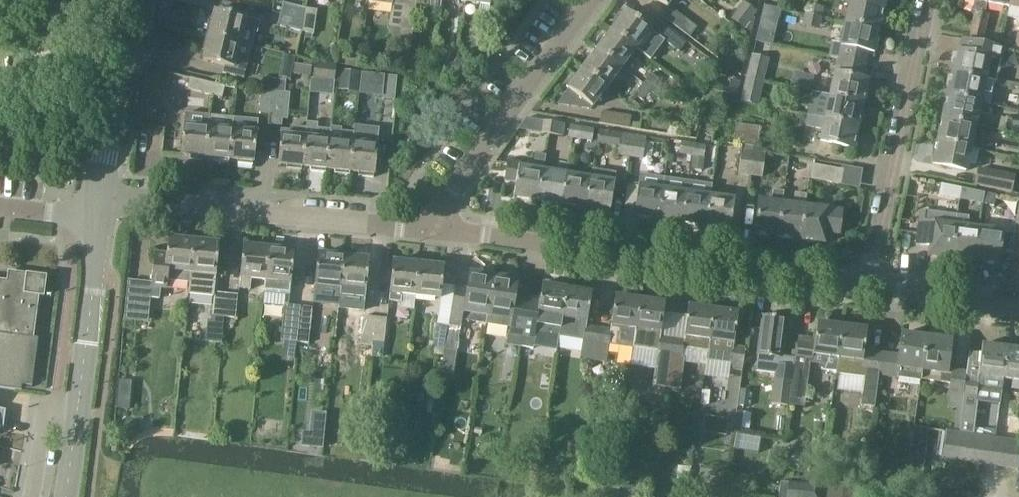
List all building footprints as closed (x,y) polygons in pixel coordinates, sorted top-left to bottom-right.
[(430,9),(440,11),(441,0),(431,0),(430,9)] [(465,1),(480,3),(479,10),(488,12),(490,0),(465,0),(465,1)] [(844,20),(877,27),(882,5),(860,0),(848,0),(844,20)] [(974,27),(986,29),(989,13),(983,12),(985,2),(987,2),(988,0),(976,0),(974,10),(977,11),(974,27)] [(1010,7),(1009,7),(1007,17),(1018,20),(1018,0),(1012,0),(1010,7)] [(743,28),(755,12),(743,3),(731,20),(743,28)] [(282,4),(280,14),(302,19),(305,9),(282,4)] [(392,4),(392,5),(389,27),(399,29),(402,5),(392,4)] [(416,6),(402,5),(399,29),(400,29),(399,39),(398,38),(396,57),(409,58),(411,40),(416,6)] [(760,19),(777,23),(780,9),(763,6),(760,19)] [(305,9),(302,19),(300,30),(313,33),(317,12),(305,9)] [(697,27),(673,9),(665,18),(689,36),(697,27)] [(207,34),(252,45),(255,32),(257,33),(260,22),(247,18),(213,10),(207,34)] [(611,30),(635,48),(650,28),(626,10),(620,18),(618,16),(609,28),(611,30)] [(302,19),(280,14),(278,25),(300,30),(302,19)] [(836,57),(864,63),(867,49),(873,50),(877,27),(844,20),(839,43),(831,41),(828,58),(836,59),(836,57)] [(972,35),(984,38),(986,29),(974,27),(972,35)] [(621,68),(635,48),(611,30),(606,37),(604,35),(595,47),(597,49),(596,50),(621,68)] [(252,45),(207,34),(201,60),(224,66),(222,73),(243,79),(252,45)] [(471,35),(457,54),(467,61),(481,42),(471,35)] [(955,62),(953,72),(998,81),(1005,46),(964,38),(962,49),(958,49),(957,51),(955,52),(953,60),(955,62)] [(583,68),(582,68),(607,86),(621,68),(596,50),(592,56),(589,54),(580,66),(583,68)] [(457,54),(450,64),(460,71),(467,61),(457,54)] [(290,80),(295,57),(283,55),(278,78),(290,80)] [(836,57),(829,94),(862,101),(867,78),(861,76),(864,63),(836,57)] [(335,66),(314,63),(312,80),(333,82),(335,66)] [(749,64),(746,78),(764,82),(767,68),(749,64)] [(592,106),(607,86),(582,68),(577,75),(575,74),(566,86),(568,87),(568,88),(592,106)] [(337,70),(336,82),(339,82),(338,91),(356,93),(358,73),(337,70)] [(948,95),(981,102),(991,104),(996,81),(998,82),(998,81),(953,72),(952,74),(950,75),(948,82),(950,84),(948,95)] [(396,76),(384,74),(382,98),(394,100),(396,76)] [(650,74),(643,84),(650,90),(658,80),(650,74)] [(187,88),(210,94),(213,82),(189,76),(187,88)] [(261,89),(272,90),(285,91),(285,80),(263,78),(261,89)] [(224,85),(213,82),(210,94),(221,96),(224,85)] [(643,100),(650,90),(643,84),(635,95),(643,100)] [(743,87),(740,101),(758,106),(761,91),(743,87)] [(259,113),(270,114),(272,90),(261,89),(261,90),(259,113)] [(284,92),(285,91),(272,90),(270,114),(269,125),(281,126),(282,119),(287,119),(290,93),(284,92)] [(829,94),(824,116),(857,124),(862,101),(829,94)] [(948,95),(943,117),(976,124),(981,102),(948,95)] [(635,108),(638,105),(631,99),(628,103),(635,108)] [(629,129),(631,116),(601,111),(599,124),(629,129)] [(204,156),(205,156),(209,115),(181,113),(180,125),(183,125),(180,153),(190,154),(189,157),(204,159),(204,156)] [(233,117),(209,114),(209,115),(205,156),(213,157),(213,160),(228,161),(228,158),(229,159),(233,117)] [(852,147),(857,124),(824,116),(823,119),(807,115),(804,126),(821,130),(819,140),(852,147)] [(257,119),(233,117),(229,159),(237,159),(237,162),(251,164),(252,161),(253,161),(257,119)] [(985,125),(976,124),(943,117),(939,139),(980,148),(985,125)] [(1001,119),(999,129),(1010,131),(1011,129),(1014,129),(1015,122),(1001,119)] [(564,123),(550,121),(548,134),(562,136),(564,123)] [(306,123),(304,136),(302,166),(310,167),(310,170),(325,172),(325,169),(329,130),(316,129),(317,124),(306,123)] [(572,137),(578,138),(580,125),(567,123),(565,136),(572,137)] [(733,145),(757,147),(760,127),(735,124),(733,145)] [(595,128),(580,125),(578,138),(592,140),(595,128)] [(330,126),(329,130),(325,169),(334,170),(334,172),(348,174),(349,171),(350,171),(354,132),(342,131),(342,128),(330,126)] [(280,129),(280,134),(277,164),(286,165),(286,167),(301,169),(301,166),(302,166),(304,136),(305,128),(290,127),(290,130),(280,129)] [(354,129),(354,132),(350,171),(358,172),(358,175),(372,177),(373,174),(374,174),(377,144),(365,143),(366,130),(354,129)] [(617,156),(628,157),(631,135),(620,134),(617,156)] [(646,137),(631,135),(628,157),(643,159),(646,137)] [(976,166),(980,148),(939,139),(934,163),(967,170),(968,164),(976,166)] [(681,142),(679,154),(703,158),(705,146),(681,142)] [(738,175),(749,176),(752,151),(741,150),(738,175)] [(765,153),(752,151),(749,176),(762,177),(765,153)] [(537,201),(543,169),(545,157),(534,155),(532,167),(520,165),(520,163),(507,161),(504,180),(516,182),(513,197),(537,201)] [(557,171),(543,169),(537,201),(561,205),(566,172),(567,166),(558,164),(557,171)] [(809,180),(841,185),(844,170),(812,164),(809,180)] [(590,176),(589,176),(584,209),(609,213),(616,171),(592,168),(590,176)] [(974,185),(1011,193),(1015,176),(978,168),(974,185)] [(589,176),(566,172),(561,205),(584,209),(589,176)] [(657,220),(662,187),(663,188),(664,178),(649,177),(648,185),(638,184),(633,216),(657,220)] [(982,204),(984,193),(961,188),(940,184),(938,196),(959,201),(959,200),(982,204)] [(663,188),(662,187),(657,220),(681,223),(686,191),(663,188)] [(754,232),(778,235),(782,201),(783,191),(773,190),(772,200),(759,198),(754,232)] [(710,194),(686,191),(681,223),(705,227),(710,194)] [(778,235),(801,238),(805,204),(806,194),(795,193),(793,203),(782,201),(778,235)] [(996,195),(984,193),(982,204),(994,206),(996,195)] [(734,198),(710,194),(705,227),(730,230),(734,198)] [(1011,258),(1018,259),(1018,200),(1011,258)] [(841,208),(805,204),(801,238),(824,241),(826,230),(838,232),(841,208)] [(915,245),(928,247),(927,254),(951,257),(957,215),(920,210),(915,245)] [(969,217),(957,215),(951,257),(974,260),(979,227),(967,225),(969,217)] [(1002,230),(979,227),(974,260),(997,263),(1002,230)] [(168,280),(190,283),(195,237),(179,235),(179,238),(170,237),(168,253),(156,252),(152,284),(128,282),(124,321),(148,323),(151,297),(160,298),(161,288),(168,289),(168,280)] [(211,239),(195,237),(190,283),(189,295),(215,298),(221,243),(211,242),(211,239)] [(252,278),(266,280),(269,245),(254,243),(254,246),(244,245),(240,288),(251,289),(252,278)] [(286,247),(269,245),(266,280),(265,292),(291,295),(295,251),(286,250),(286,247)] [(315,298),(340,300),(345,253),(329,251),(329,254),(319,253),(315,298)] [(361,254),(345,253),(340,300),(341,287),(355,289),(354,297),(367,298),(370,258),(361,257),(361,254)] [(403,294),(416,295),(420,260),(404,259),(404,262),(394,261),(390,300),(402,302),(403,294)] [(436,262),(420,260),(416,295),(442,298),(445,266),(436,265),(436,262)] [(485,325),(487,325),(491,302),(495,276),(469,271),(466,288),(455,286),(450,314),(448,326),(460,328),(462,316),(486,320),(485,325)] [(33,338),(39,297),(43,297),(46,277),(16,273),(8,272),(6,281),(0,280),(0,388),(21,391),(21,390),(22,385),(31,386),(38,339),(33,338)] [(521,347),(522,347),(529,297),(516,294),(519,279),(495,276),(491,302),(487,325),(509,328),(508,332),(507,332),(505,345),(521,348),(521,347)] [(522,347),(533,349),(536,333),(560,336),(568,288),(557,286),(555,283),(545,281),(543,283),(541,283),(540,298),(529,297),(522,347)] [(568,288),(560,336),(582,340),(580,359),(594,361),(599,327),(586,325),(592,292),(568,288)] [(213,317),(224,318),(226,294),(215,293),(213,317)] [(238,296),(226,294),(224,318),(235,319),(238,296)] [(634,348),(641,298),(615,295),(610,329),(599,327),(594,361),(606,363),(609,344),(634,348)] [(665,302),(641,298),(634,348),(657,352),(656,360),(668,361),(668,359),(670,360),(673,339),(660,337),(665,302)] [(298,330),(300,308),(300,306),(284,305),(280,341),(297,342),(298,330)] [(668,359),(668,361),(665,388),(680,390),(684,358),(681,358),(683,349),(707,353),(708,353),(714,309),(688,305),(683,340),(673,339),(670,360),(668,359)] [(298,330),(310,331),(312,309),(300,308),(298,330)] [(708,353),(707,353),(706,360),(730,364),(729,370),(741,372),(742,366),(744,353),(745,347),(733,346),(738,312),(714,309),(708,353)] [(784,341),(781,341),(784,318),(762,315),(757,355),(782,358),(784,341)] [(359,346),(370,347),(373,317),(362,316),(359,346)] [(373,317),(370,347),(370,351),(381,352),(384,318),(373,317)] [(835,374),(836,374),(843,325),(817,322),(814,344),(797,342),(794,364),(790,392),(789,406),(804,408),(810,363),(823,365),(822,370),(835,372),(835,374)] [(448,326),(436,324),(432,348),(444,350),(446,339),(448,326)] [(867,328),(843,325),(836,374),(864,378),(860,406),(874,407),(878,376),(879,376),(882,352),(864,350),(867,328)] [(897,354),(882,352),(879,376),(898,379),(898,378),(920,381),(921,380),(927,336),(900,332),(897,354)] [(959,432),(963,393),(966,371),(948,369),(952,339),(927,336),(921,380),(949,384),(948,392),(949,392),(947,408),(956,409),(953,431),(959,432)] [(446,339),(444,350),(443,356),(452,357),(455,340),(446,339)] [(1002,380),(1006,347),(982,344),(977,377),(976,383),(965,382),(964,393),(963,393),(959,432),(974,435),(979,390),(1001,393),(1002,380)] [(1018,381),(1018,348),(1006,346),(1002,379),(1018,381)] [(295,360),(296,351),(284,349),(282,358),(295,360)] [(747,407),(749,391),(740,390),(738,406),(747,407)] [(751,413),(737,412),(735,428),(749,430),(751,413)] [(1018,434),(1018,420),(1009,419),(1007,432),(1018,434)] [(408,429),(398,428),(397,441),(407,441),(408,429)] [(1017,469),(1018,458),(1018,442),(1001,440),(997,466),(1017,469)] [(528,455),(538,456),(539,443),(529,443),(528,455)] [(613,450),(602,449),(601,462),(613,464),(613,450)] [(677,469),(676,484),(686,485),(688,469),(677,469)] [(810,474),(809,485),(780,482),(779,496),(820,496),(823,475),(810,474)] [(826,496),(857,496),(858,486),(828,482),(826,496)] [(726,496),(741,496),(742,485),(727,484),(726,496)]
